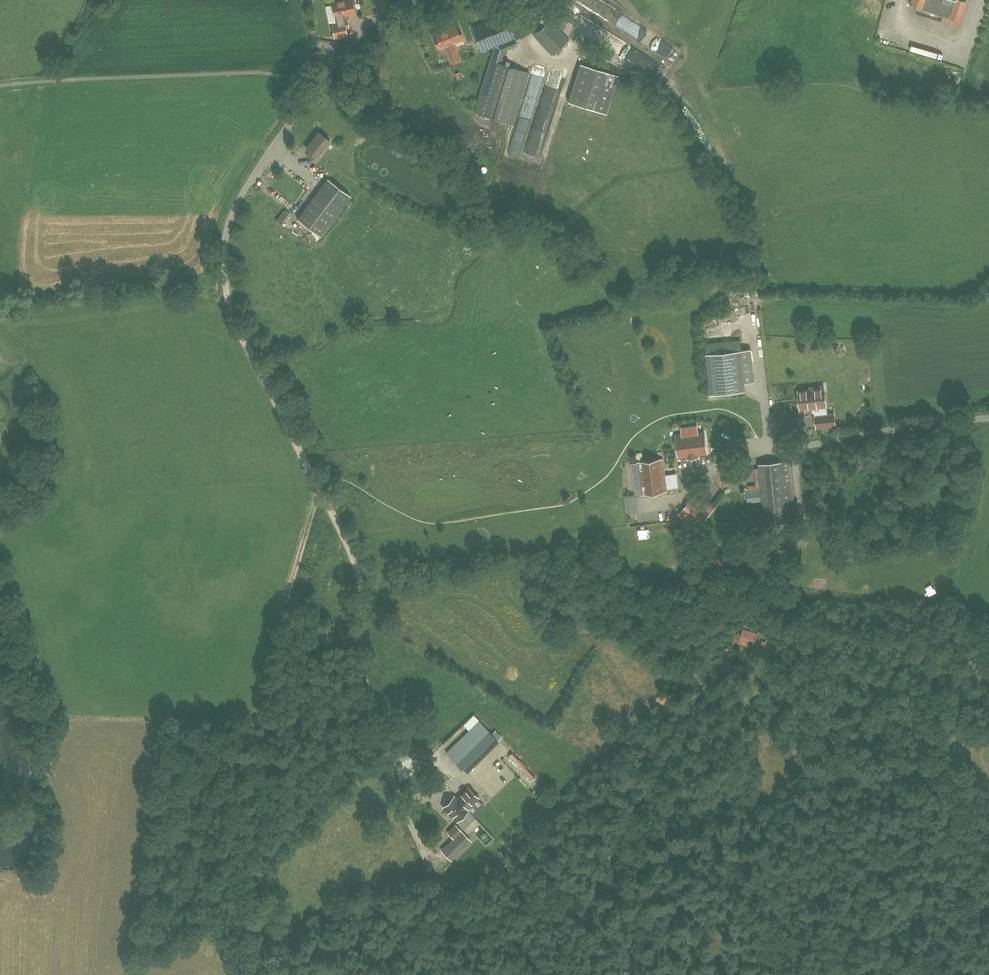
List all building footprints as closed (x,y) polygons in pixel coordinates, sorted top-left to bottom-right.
[(336,21),(331,22),(334,38),(347,35),(345,27),(348,27),(347,19),(348,19),(349,16),(348,13),(354,12),(352,4),(355,3),(355,0),(341,0),(332,2),(336,21)] [(911,5),(960,21),(967,2),(961,0),(912,0),(911,5)] [(984,22),(988,0),(980,0),(976,20),(984,22)] [(519,48),(517,45),(505,14),(471,28),(481,51),(494,45),(474,111),(513,123),(529,72),(502,64),(508,49),(509,52),(519,48)] [(959,21),(943,16),(941,21),(958,26),(959,21)] [(569,39),(550,19),(533,35),(552,55),(569,39)] [(454,43),(464,39),(457,22),(448,26),(449,27),(433,34),(438,48),(444,45),(448,54),(457,50),(454,43)] [(581,63),(571,102),(610,112),(621,73),(581,63)] [(542,105),(540,115),(548,116),(550,106),(542,105)] [(520,107),(509,155),(518,157),(530,109),(520,107)] [(326,147),(325,146),(330,140),(319,132),(306,149),(311,152),(308,156),(316,161),(326,147)] [(298,218),(321,235),(351,194),(328,177),(298,218)] [(279,205),(272,215),(277,219),(285,209),(279,205)] [(278,220),(282,223),(291,213),(286,209),(278,220)] [(745,390),(741,349),(706,353),(711,394),(745,390)] [(824,386),(819,386),(809,387),(810,390),(798,391),(800,409),(806,408),(806,410),(819,409),(819,407),(826,406),(824,386)] [(834,413),(827,414),(815,415),(816,428),(835,426),(834,413)] [(704,433),(675,437),(678,457),(688,455),(688,458),(697,457),(697,454),(707,453),(704,433)] [(643,493),(666,490),(666,488),(678,487),(676,473),(664,475),(662,459),(639,462),(643,493)] [(795,520),(789,460),(759,463),(765,523),(795,520)] [(700,526),(714,509),(695,494),(677,516),(691,527),(695,522),(700,526)] [(725,555),(712,554),(711,565),(724,566),(725,555)] [(758,633),(743,628),(739,643),(747,645),(748,641),(755,643),(758,633)] [(447,752),(477,722),(472,717),(442,747),(447,752)] [(466,771),(479,759),(498,740),(486,727),(478,735),(454,759),(466,771)] [(509,755),(532,780),(535,777),(512,752),(509,755)] [(443,806),(457,820),(468,809),(466,808),(478,797),(468,787),(457,798),(454,795),(451,798),(450,797),(448,797),(446,799),(445,800),(444,802),(445,804),(443,806)] [(472,812),(460,821),(465,827),(477,818),(472,812)] [(466,835),(461,831),(455,824),(447,832),(458,843),(466,835)]
